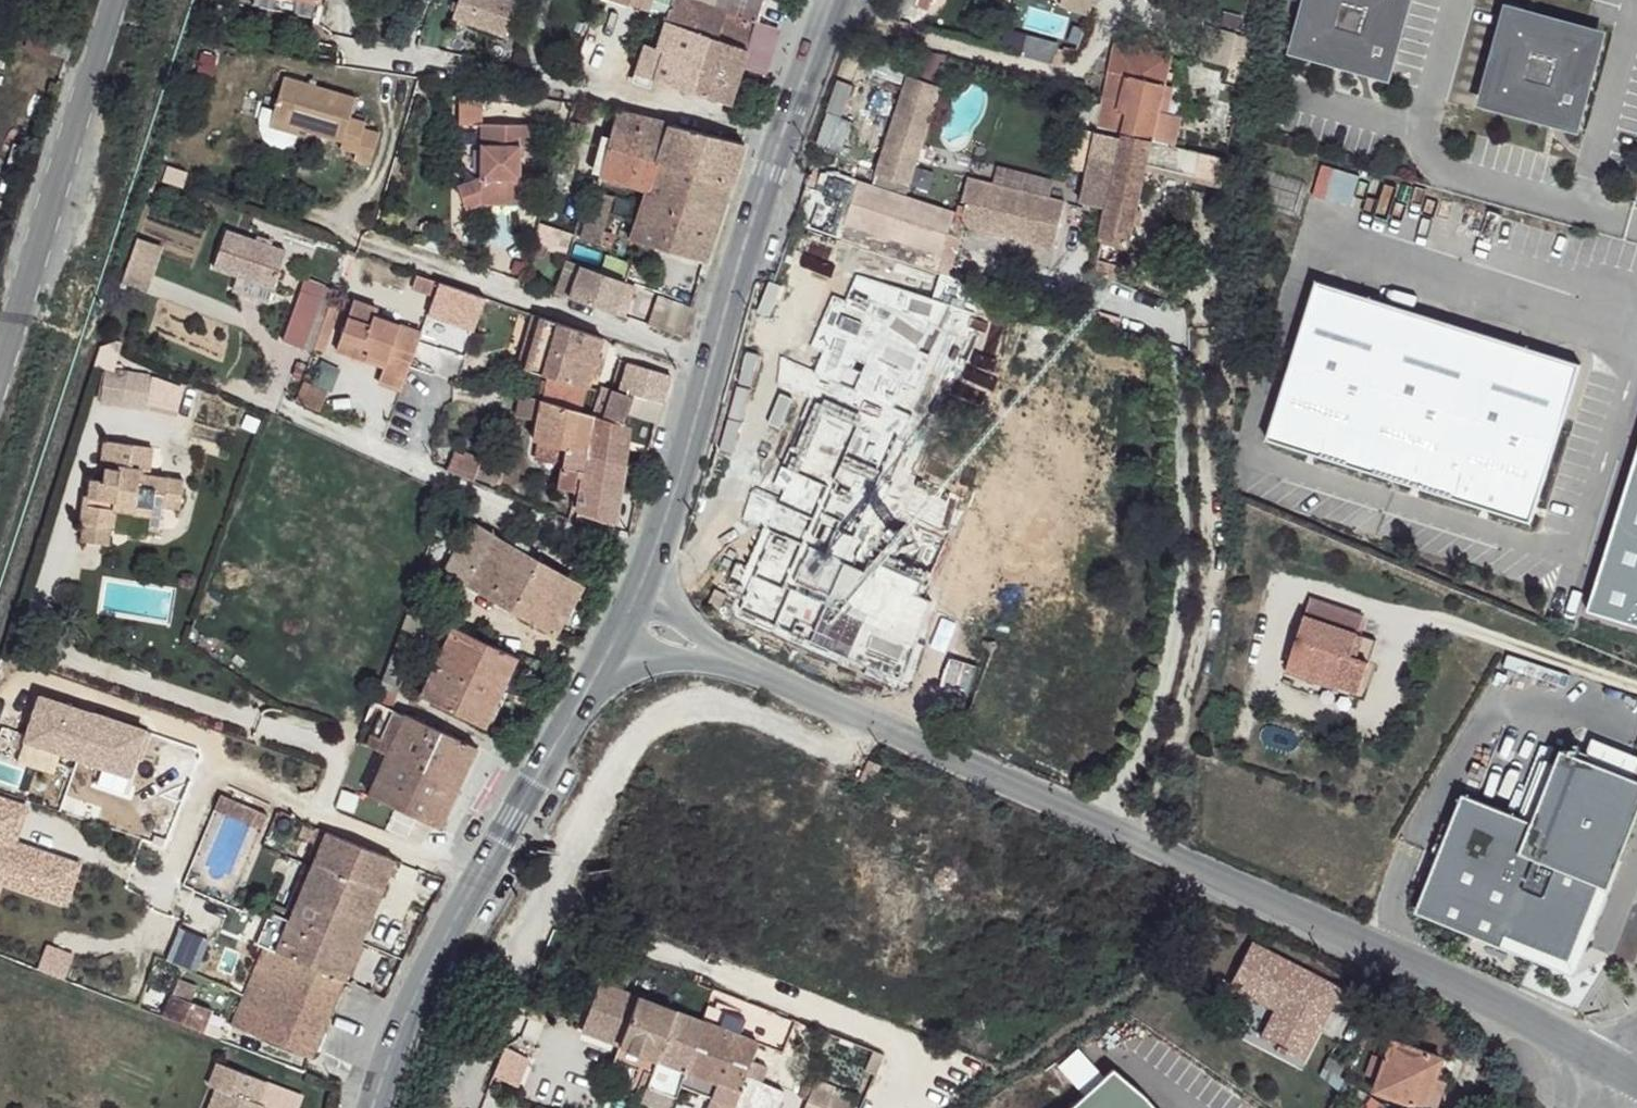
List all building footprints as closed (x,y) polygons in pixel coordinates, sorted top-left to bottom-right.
[(451,16),(504,35),(515,0),(457,0),(451,16)] [(680,0),(670,0),(655,45),(645,41),(635,69),(683,87),(693,59),(707,9),(680,0)] [(680,0),(707,9),(711,0),(680,0)] [(707,9),(756,23),(762,0),(711,0),(707,9)] [(1289,59),(1389,89),(1415,0),(1307,0),(1289,59)] [(756,23),(707,9),(693,59),(736,75),(756,23)] [(1609,38),(1505,10),(1477,114),(1580,142),(1609,38)] [(922,72),(941,77),(947,57),(927,52),(922,72)] [(1173,65),(1114,53),(1098,106),(1091,128),(1124,136),(1148,141),(1169,146),(1175,115),(1160,112),(1173,65)] [(736,75),(693,59),(683,87),(727,102),(736,75)] [(355,92),(288,72),(274,113),(292,119),(291,121),(341,137),(339,143),(355,146),(354,153),(372,158),(382,126),(365,119),(367,115),(350,109),(355,92)] [(875,179),(872,188),(904,198),(907,188),(938,88),(907,78),(875,179)] [(455,100),(455,126),(482,126),(482,100),(455,100)] [(667,122),(614,108),(607,141),(660,156),(667,122)] [(738,142),(667,122),(660,156),(656,167),(725,185),(738,142)] [(824,123),(816,145),(835,152),(843,129),(824,123)] [(529,126),(485,127),(483,185),(466,188),(475,217),(524,208),(523,152),(532,152),(529,126)] [(1148,141),(1124,136),(1116,169),(1106,210),(1101,237),(1127,243),(1148,141)] [(660,156),(607,141),(601,170),(651,182),(656,167),(660,156)] [(1116,169),(1098,166),(1088,205),(1106,210),(1116,169)] [(725,185),(656,167),(651,182),(648,202),(637,238),(705,258),(725,185)] [(1060,204),(966,175),(956,201),(962,205),(958,225),(1044,252),(1060,204)] [(952,213),(861,185),(848,226),(938,255),(952,213)] [(612,192),(595,190),(592,205),(609,209),(612,192)] [(609,209),(592,205),(576,260),(593,264),(600,239),(609,209)] [(290,248),(234,227),(220,265),(275,282),(290,248)] [(571,238),(539,227),(535,245),(566,256),(571,238)] [(122,286),(150,292),(161,246),(133,239),(122,286)] [(637,254),(600,239),(593,264),(625,278),(629,280),(637,254)] [(593,264),(576,260),(566,256),(560,269),(572,274),(565,291),(613,312),(625,278),(593,264)] [(831,295),(811,347),(814,370),(779,357),(713,591),(739,622),(905,697),(931,604),(916,593),(963,501),(914,485),(991,313),(858,273),(845,299),(831,295)] [(287,341),(309,350),(332,286),(305,277),(287,341)] [(463,286),(438,277),(426,313),(448,321),(451,322),(452,320),(469,327),(481,293),(463,286)] [(1582,366),(1318,283),(1268,439),(1532,522),(1582,366)] [(380,305),(355,296),(341,334),(362,344),(358,356),(380,365),(375,383),(399,390),(419,332),(376,315),(380,305)] [(578,411),(604,337),(545,316),(526,371),(550,378),(542,402),(555,405),(578,411)] [(362,344),(341,334),(335,348),(358,356),(362,344)] [(151,364),(108,358),(102,397),(146,403),(151,364)] [(673,376),(632,360),(622,389),(647,399),(664,405),(673,376)] [(599,389),(587,413),(597,416),(620,421),(628,401),(599,389)] [(664,405),(647,399),(642,415),(660,422),(664,405)] [(542,402),(531,400),(530,422),(550,429),(550,442),(576,445),(574,465),(570,475),(596,481),(590,514),(620,520),(626,459),(590,449),(597,416),(587,413),(555,405),(542,402)] [(620,421),(597,416),(590,449),(626,459),(627,422),(620,421)] [(152,440),(109,436),(104,474),(97,474),(95,490),(86,490),(83,519),(117,521),(119,506),(154,510),(154,501),(168,503),(169,494),(185,495),(187,475),(150,468),(152,440)] [(576,445),(550,442),(549,458),(574,465),(576,445)] [(445,451),(440,468),(470,477),(475,462),(445,451)] [(1590,609),(1636,624),(1636,463),(1590,609)] [(185,495),(169,494),(168,503),(184,503),(185,495)] [(168,503),(154,501),(154,510),(151,526),(165,526),(168,503)] [(117,521),(83,519),(83,537),(115,540),(117,521)] [(450,533),(435,525),(430,538),(455,553),(463,540),(450,533)] [(491,541),(476,530),(474,533),(467,545),(463,540),(455,553),(447,568),(468,582),(491,541)] [(582,582),(495,533),(491,541),(468,582),(552,630),(582,582)] [(422,617),(404,607),(379,677),(400,686),(422,617)] [(1358,626),(1308,611),(1283,676),(1352,700),(1362,672),(1344,664),(1352,642),(1358,626)] [(517,653),(458,626),(425,694),(485,722),(517,653)] [(1370,650),(1352,642),(1344,664),(1362,672),(1370,650)] [(388,703),(373,695),(362,716),(379,724),(388,703)] [(406,711),(388,703),(379,724),(369,740),(388,751),(406,711)] [(474,745),(406,711),(388,751),(371,792),(436,823),(474,745)] [(1574,762),(1566,780),(1541,834),(1529,829),(1473,803),(1420,919),(1504,957),(1509,947),(1553,967),(1581,955),(1607,898),(1616,901),(1636,854),(1636,791),(1574,762)] [(1529,829),(1541,834),(1566,780),(1553,774),(1529,829)] [(220,787),(215,800),(221,804),(247,816),(262,822),(269,808),(220,787)] [(308,847),(315,832),(302,827),(296,842),(308,847)] [(326,837),(315,832),(308,847),(320,852),(326,837)] [(392,861),(328,834),(326,837),(320,852),(315,863),(379,891),(392,861)] [(379,891),(315,863),(290,919),(279,916),(266,947),(342,982),(379,891)] [(1553,967),(1509,947),(1504,957),(1575,989),(1616,901),(1607,898),(1581,955),(1553,967)] [(342,982),(266,947),(243,1002),(231,1026),(310,1057),(342,982)] [(1340,992),(1252,948),(1231,989),(1278,1012),(1263,1042),(1278,1050),(1276,1054),(1286,1059),(1288,1055),(1303,1063),(1340,992)] [(196,985),(178,977),(162,1015),(202,1029),(210,1007),(191,999),(196,985)] [(700,1022),(601,984),(582,1035),(657,1067),(689,1077),(710,1029),(700,1022)] [(707,1007),(700,1022),(710,1029),(689,1077),(712,1086),(704,1102),(708,1104),(718,1107),(779,1107),(784,1096),(763,1086),(770,1070),(754,1063),(761,1049),(739,1039),(745,1024),(707,1007)] [(1390,1045),(1371,1087),(1414,1107),(1416,1107),(1430,1080),(1435,1065),(1390,1045)] [(219,1065),(210,1087),(218,1090),(210,1107),(265,1107),(258,1105),(267,1084),(219,1065)] [(802,1065),(784,1096),(810,1107),(845,1107),(853,1090),(802,1065)] [(689,1077),(657,1067),(648,1092),(677,1103),(689,1077)] [(1430,1080),(1416,1107),(1434,1107),(1442,1086),(1430,1080)]
